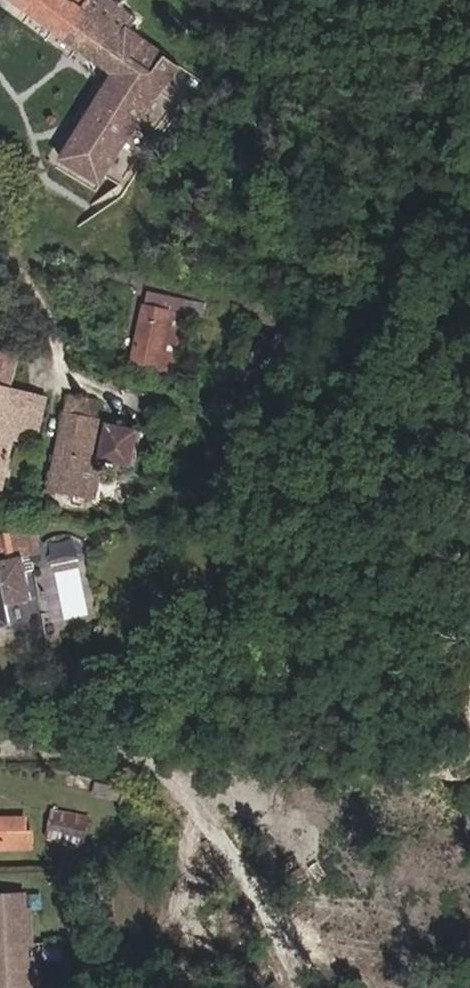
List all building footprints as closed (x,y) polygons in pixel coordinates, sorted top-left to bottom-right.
[(117,76),(61,161),(96,185),(176,69),(136,40),(140,33),(132,26),(134,23),(122,14),(129,0),(9,0),(117,76)] [(124,361),(149,364),(155,309),(130,306),(124,361)] [(245,349),(263,353),(269,324),(252,320),(245,349)] [(14,438),(23,406),(3,400),(9,383),(16,358),(0,353),(0,485),(1,485),(14,438)] [(23,406),(14,438),(33,445),(47,397),(9,383),(3,400),(23,406)] [(52,488),(81,493),(92,423),(106,425),(110,406),(97,405),(98,399),(68,396),(52,488)] [(144,411),(110,406),(106,425),(104,439),(138,445),(144,411)] [(92,423),(81,493),(93,495),(104,439),(106,425),(92,423)] [(8,623),(5,605),(30,601),(26,572),(37,570),(32,537),(7,533),(0,534),(0,625),(8,623)] [(88,809),(51,802),(46,827),(82,835),(88,809)] [(5,844),(5,841),(31,840),(32,826),(25,826),(25,812),(4,812),(5,818),(0,818),(0,844),(5,844)] [(26,960),(20,960),(20,944),(26,944),(25,911),(19,911),(19,894),(0,894),(0,987),(26,987),(26,960)]
